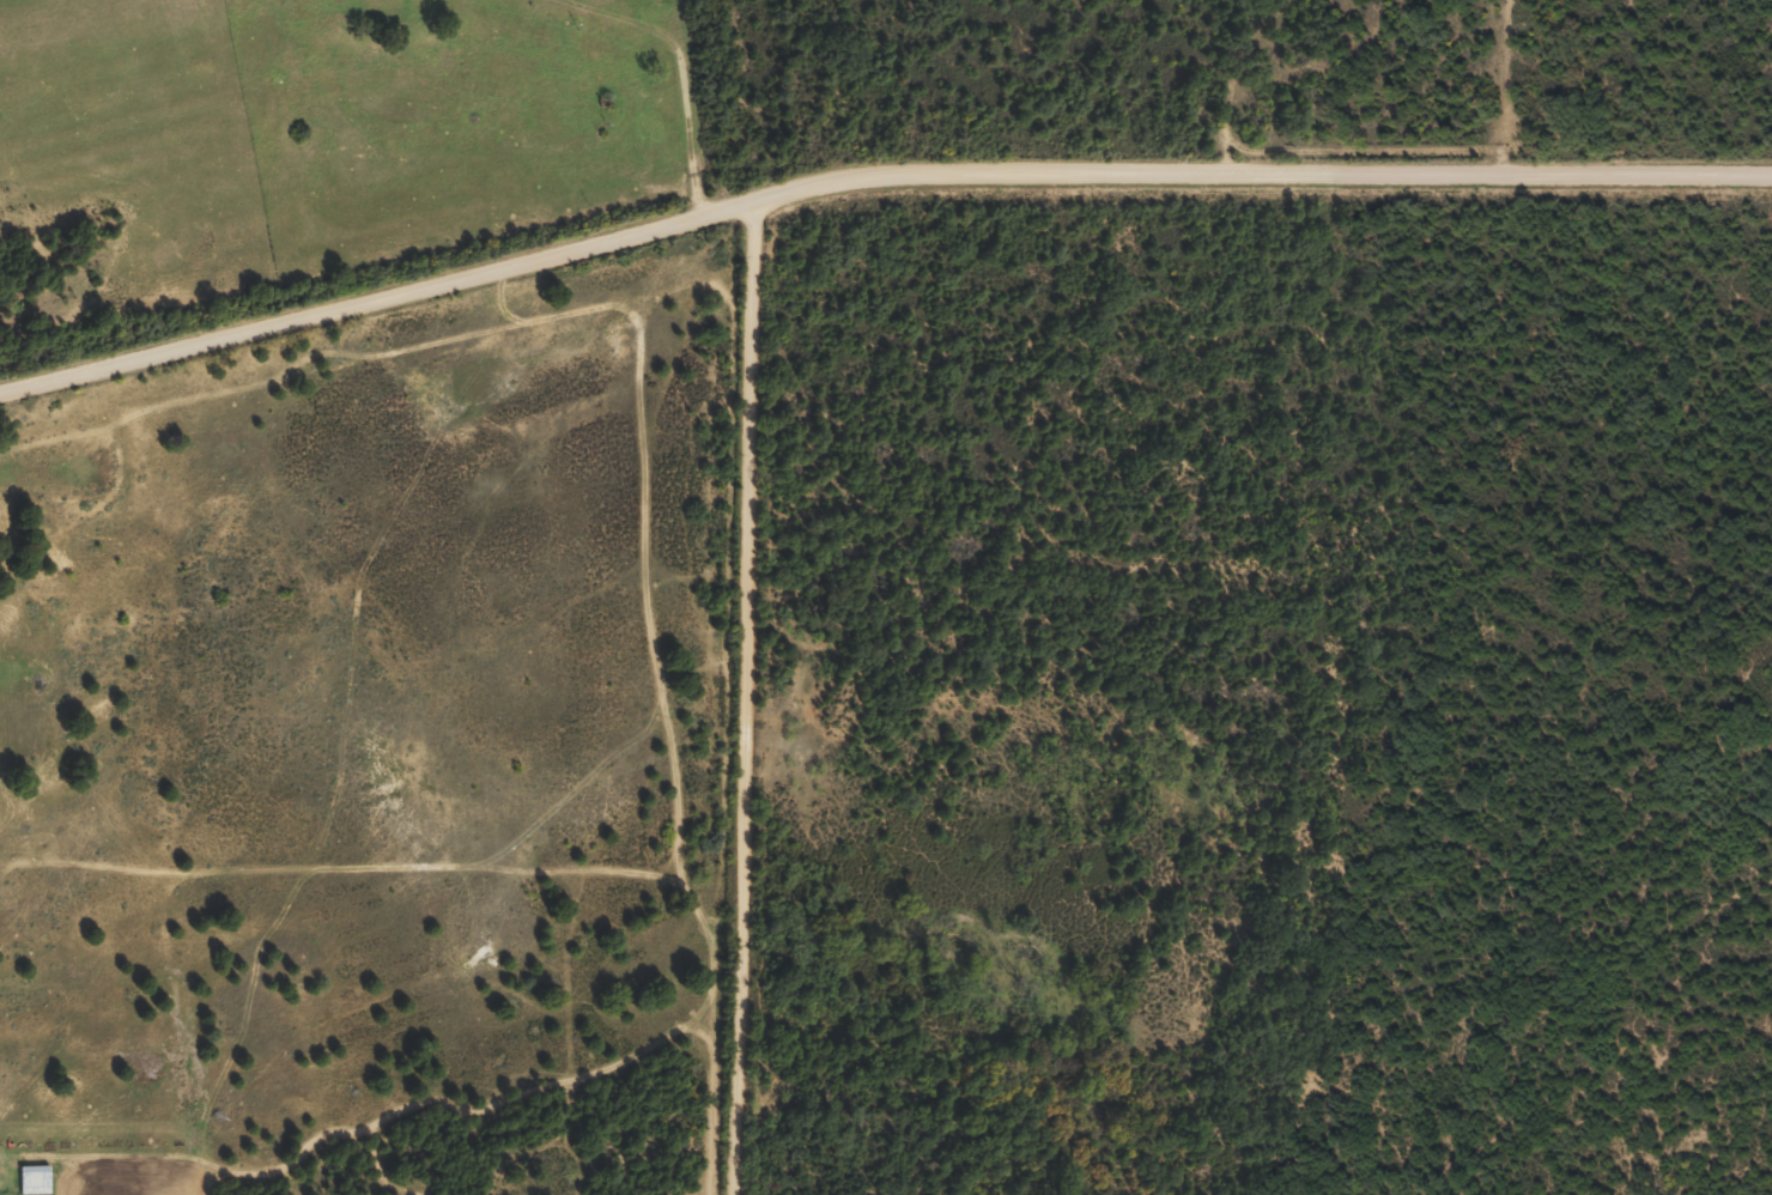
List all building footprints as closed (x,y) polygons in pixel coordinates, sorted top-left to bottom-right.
[(15,1176),(15,1194),(46,1194),(46,1175),(15,1176)]
